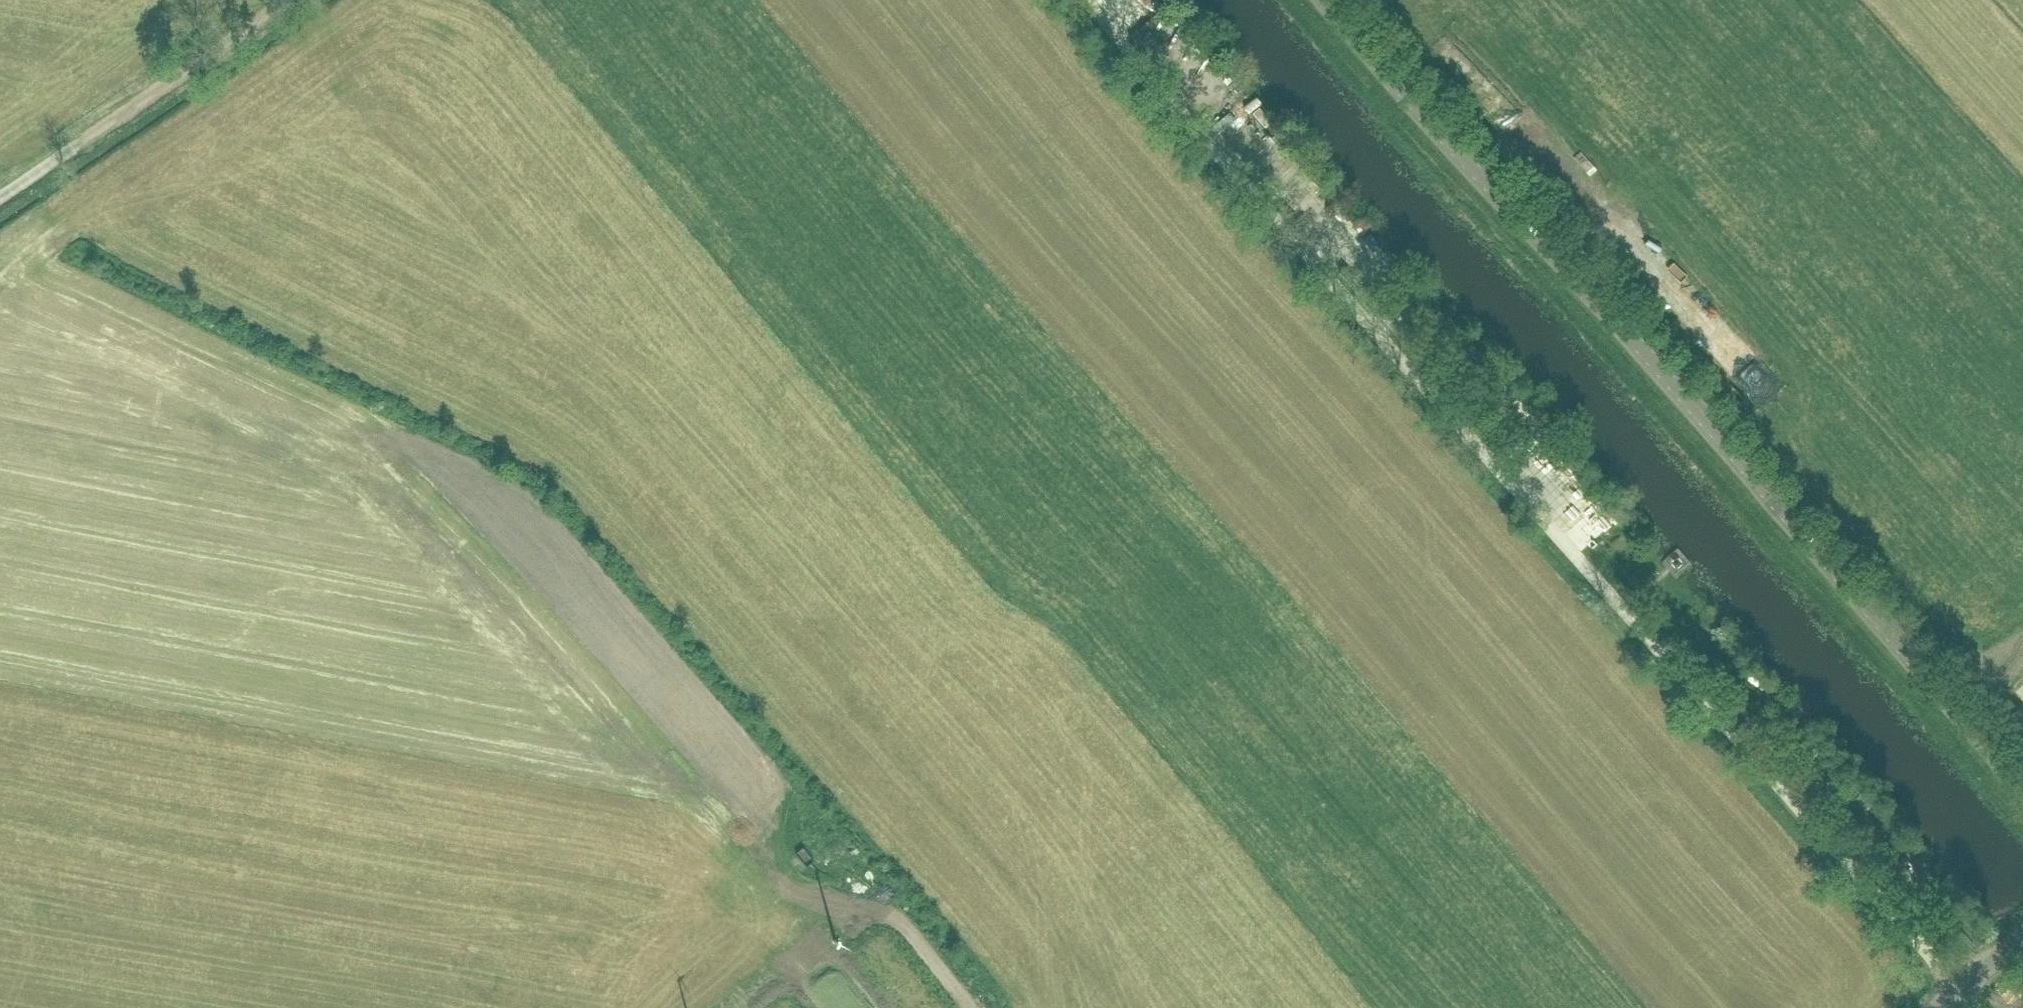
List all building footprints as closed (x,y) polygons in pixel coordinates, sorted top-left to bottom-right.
[(1675,554),(1665,563),(1675,573),(1685,564),(1675,554)]
